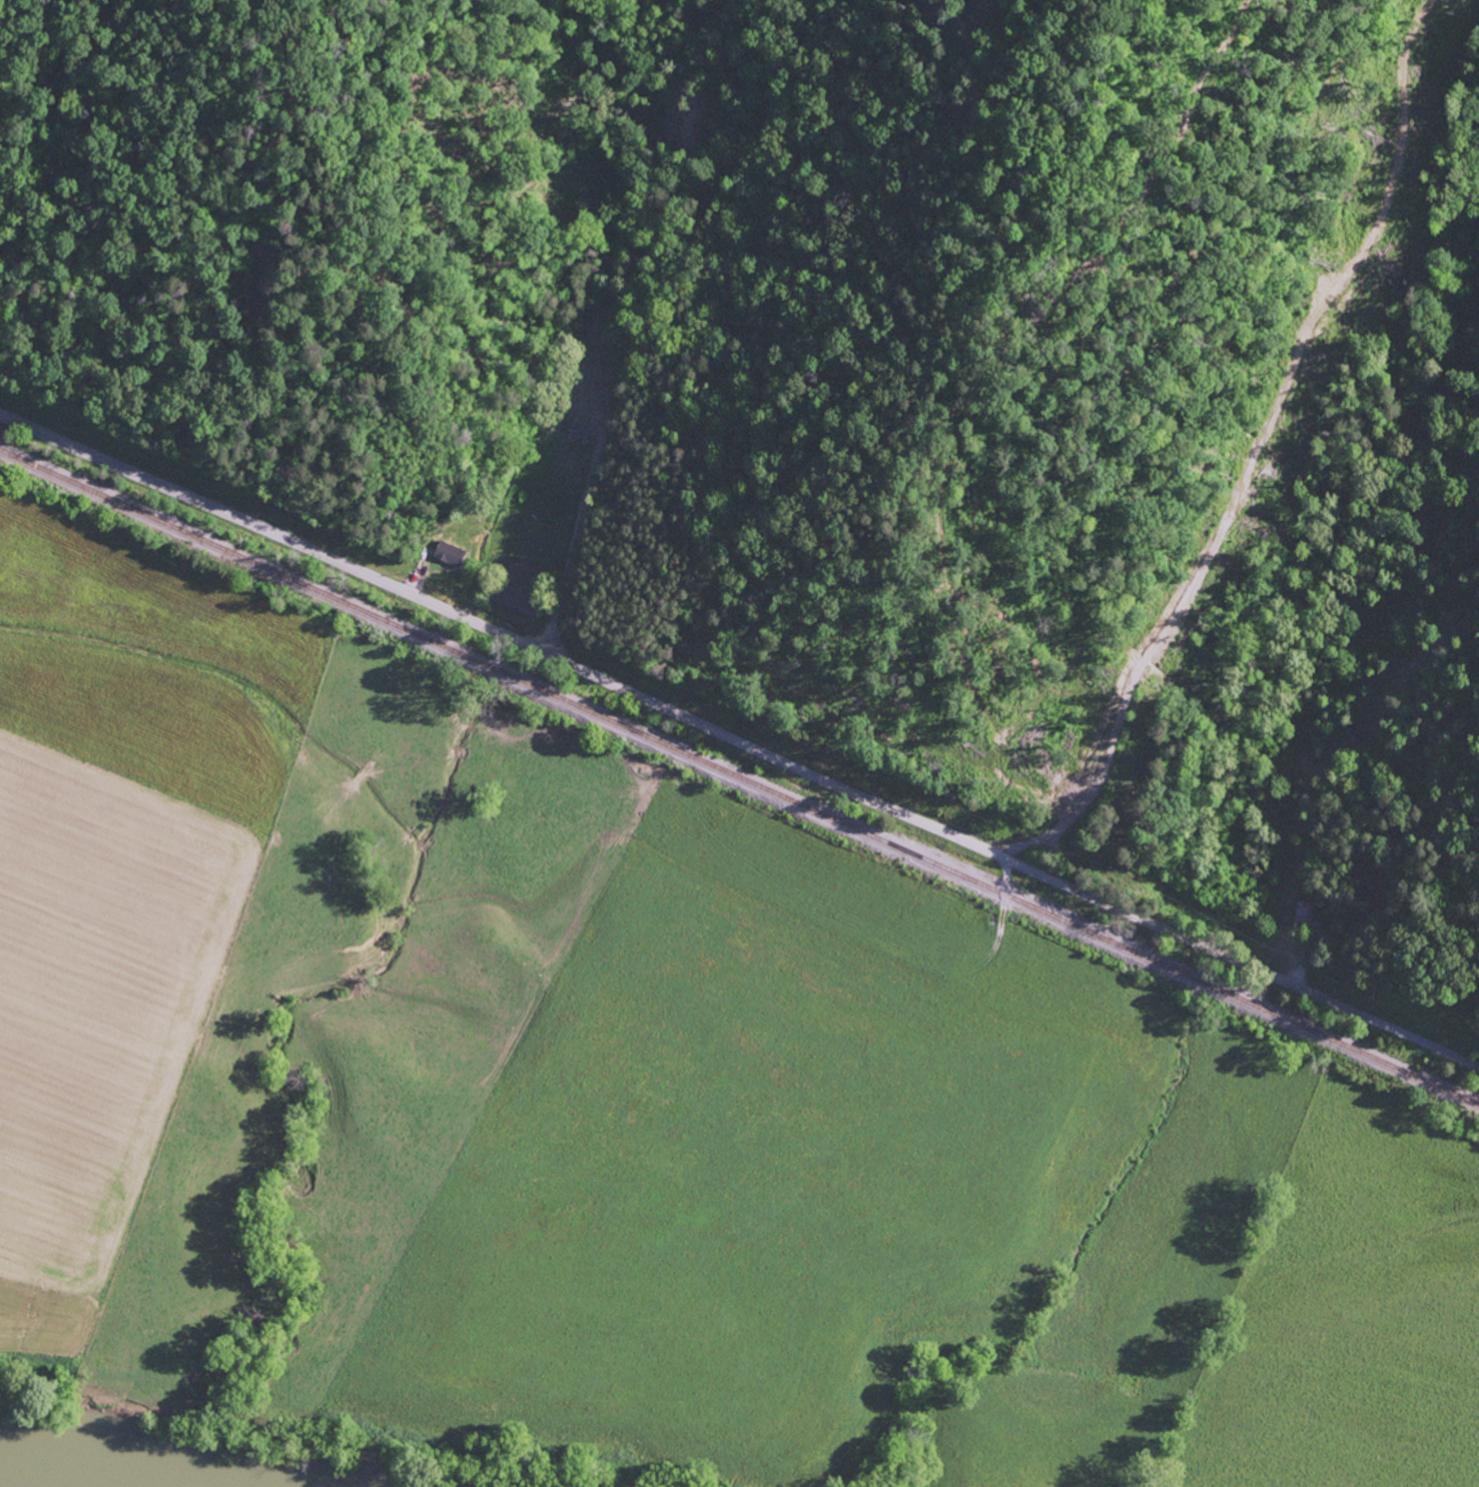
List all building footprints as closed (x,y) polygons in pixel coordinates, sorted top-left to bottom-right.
[(464,568),(471,551),(444,540),(437,557),(464,568)]
